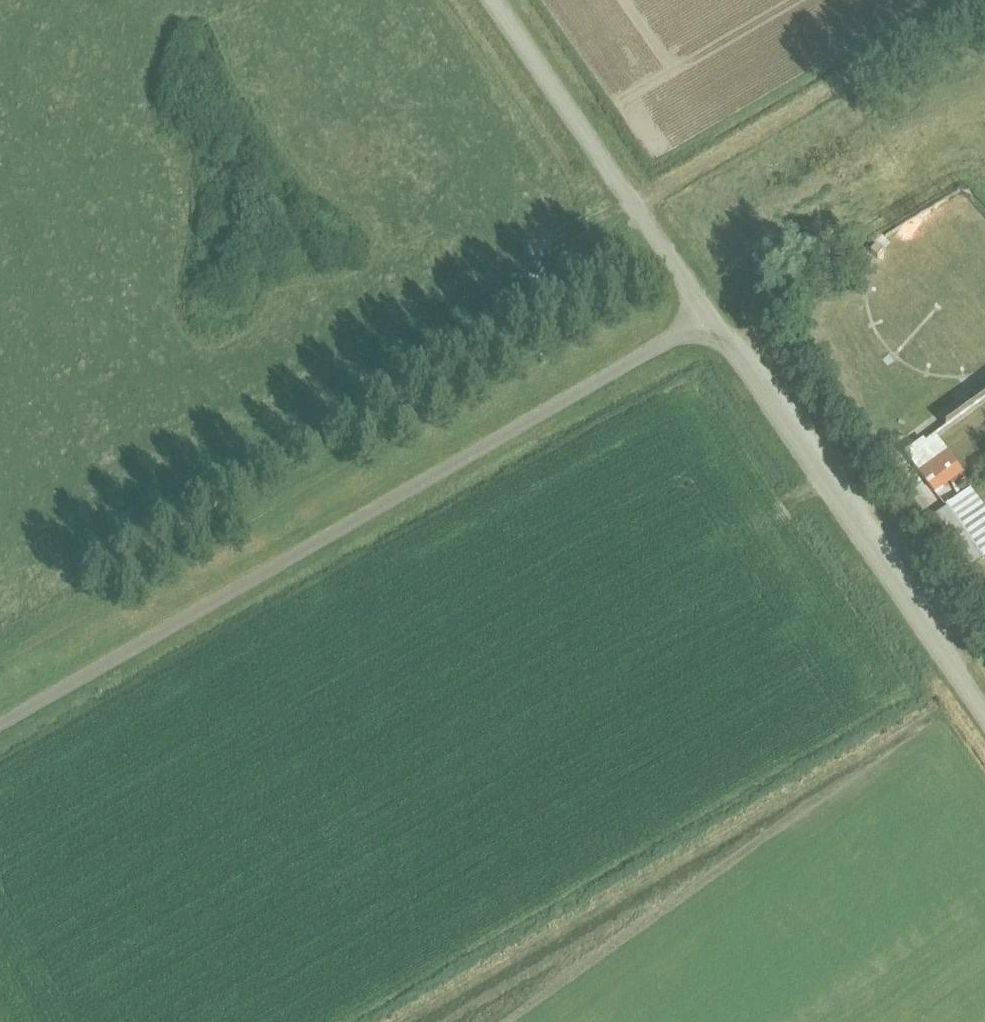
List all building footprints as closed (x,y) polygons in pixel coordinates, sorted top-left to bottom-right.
[(877,246),(871,253),(878,259),(884,253),(877,246)] [(954,409),(944,417),(950,426),(971,410),(964,401),(954,409)] [(918,437),(898,452),(905,460),(904,461),(925,490),(945,476),(923,447),(924,446),(918,437)] [(926,522),(962,574),(984,558),(984,509),(972,490),(926,522)] [(938,496),(927,504),(935,515),(946,507),(938,496)]
